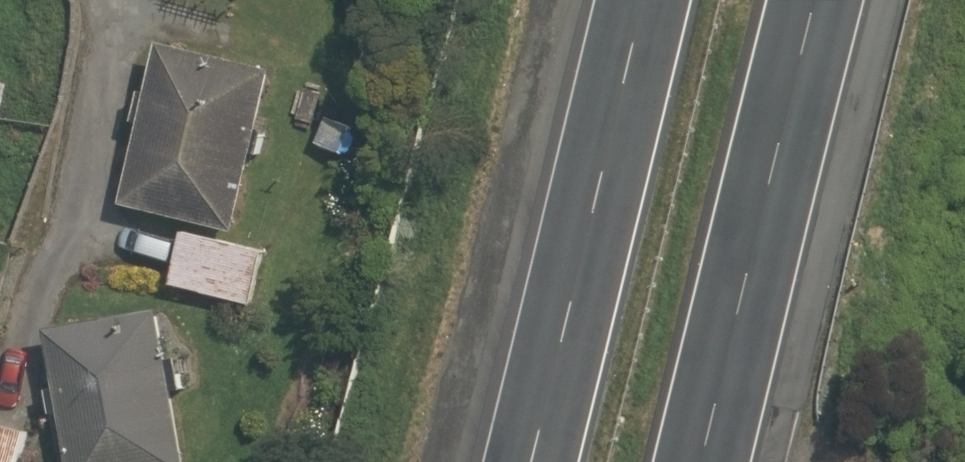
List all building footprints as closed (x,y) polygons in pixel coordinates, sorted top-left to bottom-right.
[(124,204),(235,232),(275,69),(165,42),(124,204)] [(354,140),(326,134),(319,162),(347,168),(354,140)] [(173,284),(254,302),(265,251),(185,233),(173,284)] [(72,461),(188,461),(175,391),(185,390),(179,358),(171,360),(162,311),(51,331),(61,387),(49,390),(54,416),(63,414),(72,461)] [(28,432),(0,424),(0,461),(20,461),(28,432)]
